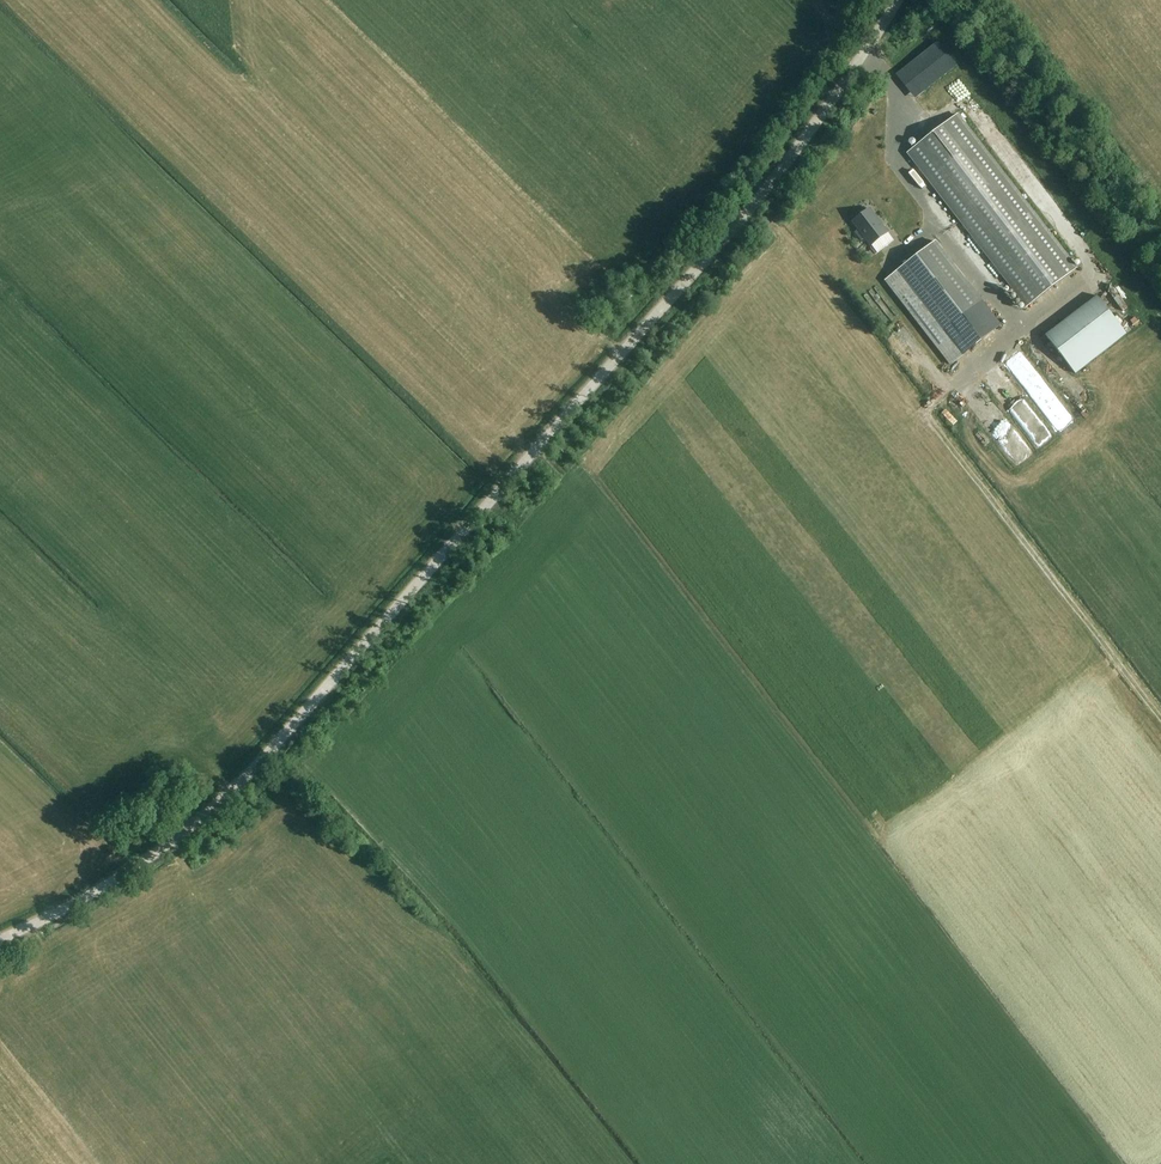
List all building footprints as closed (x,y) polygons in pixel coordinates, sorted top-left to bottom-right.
[(908,153),(1027,307),(1076,269),(957,115),(908,153)] [(888,233),(869,209),(864,213),(862,211),(856,216),(858,218),(853,222),(859,230),(855,233),(861,241),(865,238),(871,246),(888,233)] [(935,242),(886,280),(952,365),(1001,327),(935,242)] [(1075,374),(1082,369),(1127,334),(1122,329),(1097,296),(1047,335),(1045,336),(1075,374)] [(1037,382),(1024,393),(1056,432),(1069,421),(1037,382)] [(1017,444),(1031,440),(1028,429),(1013,434),(1017,444)]
